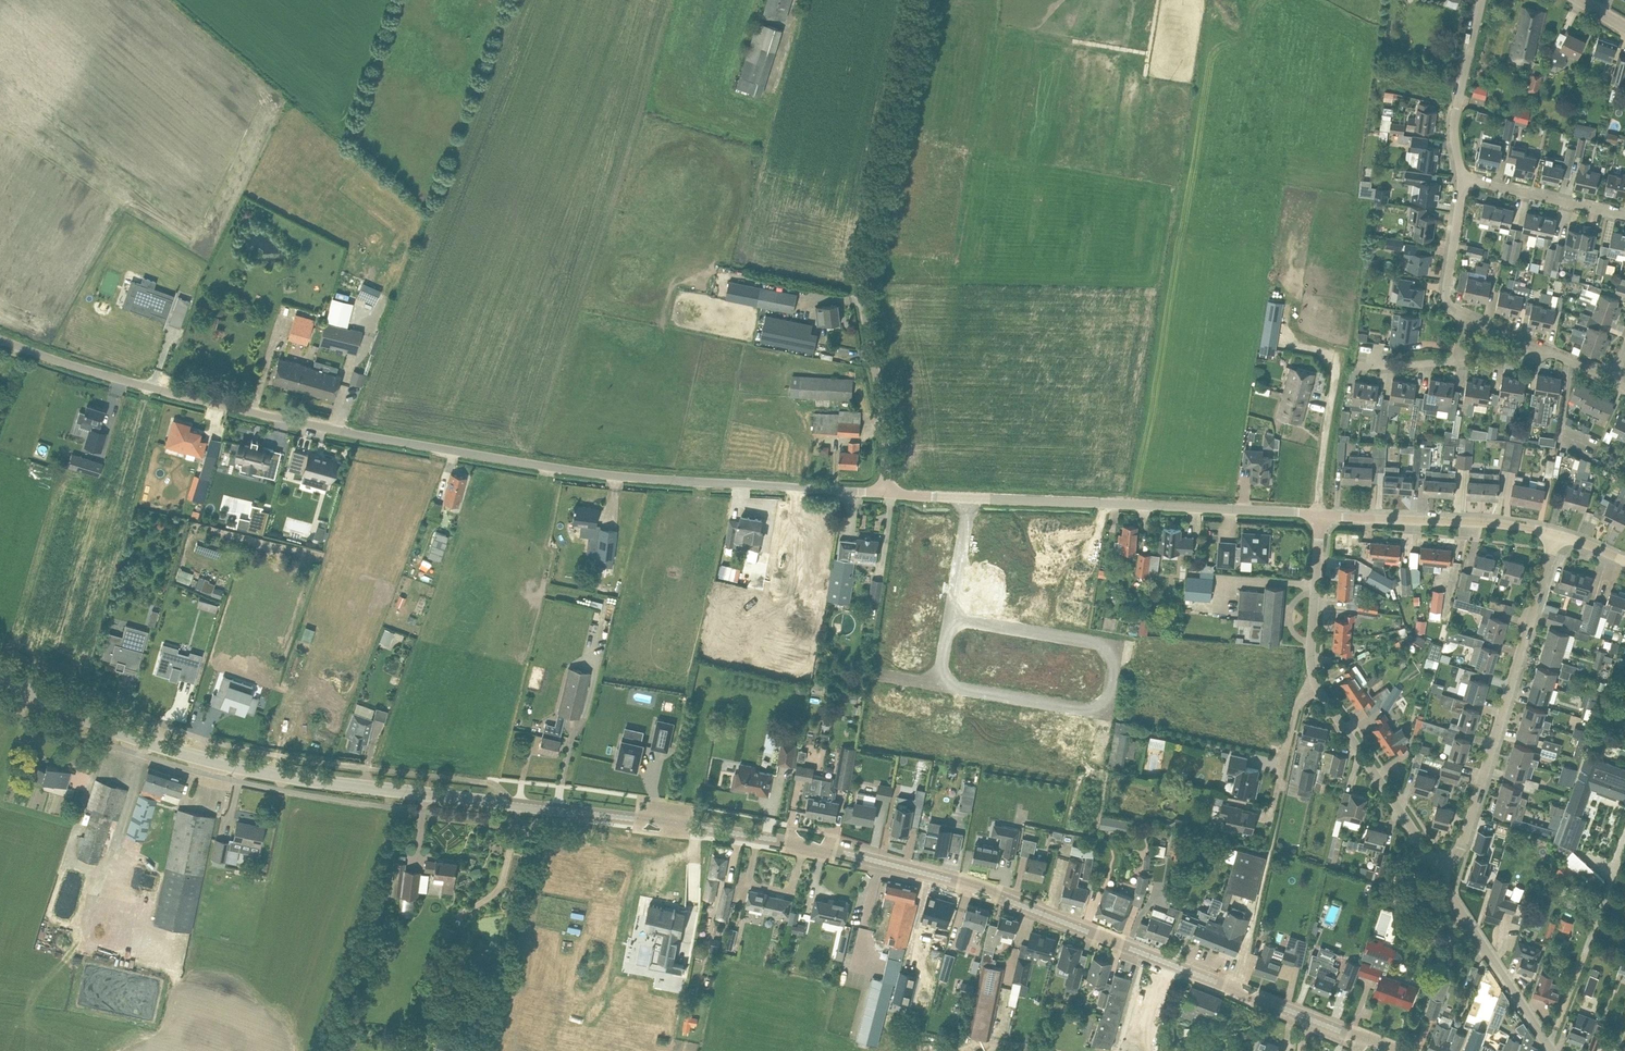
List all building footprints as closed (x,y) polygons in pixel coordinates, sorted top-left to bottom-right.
[(764,12),(786,19),(792,0),(768,0),(764,12)] [(1459,0),(1448,0),(1446,5),(1456,8),(1459,0)] [(1515,33),(1509,61),(1523,64),(1525,57),(1533,58),(1537,41),(1540,41),(1546,11),(1521,6),(1516,29),(1518,29),(1517,33),(1515,33)] [(757,22),(736,87),(761,96),(783,30),(757,22)] [(1553,49),(1546,70),(1555,73),(1558,64),(1564,66),(1568,51),(1577,56),(1585,41),(1568,32),(1559,51),(1553,49)] [(1560,45),(1564,35),(1560,33),(1555,43),(1560,45)] [(1598,38),(1586,72),(1601,77),(1607,60),(1611,61),(1616,44),(1598,38)] [(1611,82),(1621,84),(1624,70),(1624,55),(1619,53),(1611,82)] [(1153,54),(1151,66),(1171,69),(1173,57),(1153,54)] [(1151,66),(1149,77),(1169,81),(1171,69),(1151,66)] [(1226,67),(1223,79),(1243,82),(1246,70),(1226,67)] [(1543,77),(1534,74),(1530,84),(1528,84),(1526,91),(1537,95),(1543,77)] [(1149,77),(1147,89),(1167,92),(1169,81),(1149,77)] [(1223,79),(1221,90),(1241,94),(1243,82),(1223,79)] [(1579,88),(1573,89),(1571,94),(1574,98),(1579,98),(1581,93),(1579,88)] [(1147,89),(1145,100),(1165,104),(1167,92),(1147,89)] [(1221,90),(1219,102),(1239,105),(1241,94),(1221,90)] [(1145,100),(1143,112),(1162,115),(1165,104),(1145,100)] [(1219,102),(1217,113),(1237,117),(1239,105),(1219,102)] [(1418,109),(1419,109),(1418,118),(1408,117),(1407,126),(1416,127),(1416,128),(1433,130),(1436,111),(1429,110),(1429,104),(1419,103),(1418,109)] [(1526,127),(1532,109),(1522,107),(1514,119),(1515,119),(1514,124),(1526,127)] [(1143,112),(1140,123),(1160,127),(1162,115),(1143,112)] [(1217,113),(1215,125),(1235,129),(1237,117),(1217,113)] [(1515,119),(1514,119),(1507,118),(1503,137),(1511,139),(1514,124),(1515,119)] [(1391,120),(1382,119),(1380,129),(1388,131),(1391,131),(1404,133),(1405,124),(1391,122),(1391,120)] [(1592,132),(1593,129),(1580,126),(1581,123),(1576,122),(1573,135),(1586,138),(1590,139),(1591,139),(1593,139),(1594,132),(1592,132)] [(1140,123),(1138,135),(1158,139),(1160,127),(1140,123)] [(1215,125),(1213,137),(1233,140),(1235,129),(1215,125)] [(1387,141),(1388,131),(1380,129),(1379,136),(1379,140),(1387,141)] [(1607,131),(1605,140),(1615,142),(1617,133),(1607,131)] [(1412,164),(1418,165),(1418,166),(1435,169),(1439,147),(1427,145),(1428,138),(1413,136),(1410,151),(1412,151),(1410,162),(1412,164)] [(1213,137),(1211,148),(1231,152),(1233,140),(1213,137)] [(1502,141),(1483,137),(1480,150),(1477,150),(1476,158),(1480,159),(1478,165),(1496,169),(1497,163),(1499,163),(1502,150),(1500,149),(1502,141)] [(1586,142),(1587,139),(1586,139),(1579,137),(1577,145),(1575,154),(1583,156),(1586,142)] [(1575,154),(1577,145),(1568,143),(1564,162),(1573,164),(1575,154)] [(1526,148),(1510,145),(1507,160),(1516,162),(1514,173),(1525,175),(1526,173),(1532,174),(1536,157),(1525,154),(1526,148)] [(1554,158),(1546,156),(1541,179),(1560,183),(1564,166),(1553,164),(1554,158)] [(1579,169),(1578,169),(1574,187),(1596,191),(1600,173),(1588,171),(1589,164),(1581,162),(1579,169)] [(1412,194),(1411,200),(1437,203),(1440,183),(1431,181),(1432,173),(1406,169),(1405,182),(1420,184),(1419,195),(1412,194)] [(1609,173),(1604,193),(1619,196),(1619,193),(1624,195),(1624,174),(1621,173),(1621,175),(1609,173)] [(1002,181),(999,201),(1011,203),(1014,183),(1002,181)] [(1371,190),(1370,196),(1374,196),(1374,200),(1388,202),(1390,189),(1376,187),(1375,191),(1371,190)] [(1052,190),(1049,209),(1061,211),(1064,192),(1052,190)] [(1143,195),(1140,215),(1152,217),(1155,197),(1143,195)] [(1155,197),(1152,217),(1161,219),(1164,199),(1155,197)] [(1164,199),(1161,219),(1170,220),(1173,200),(1164,199)] [(1173,200),(1170,220),(1179,222),(1182,202),(1173,200)] [(1182,202),(1179,222),(1188,223),(1191,203),(1182,202)] [(1488,229),(1494,230),(1499,206),(1484,202),(1480,220),(1489,222),(1488,229)] [(1191,203),(1188,223),(1197,225),(1200,205),(1191,203)] [(1200,205),(1197,225),(1206,226),(1209,206),(1200,205)] [(1416,221),(1413,236),(1432,239),(1435,218),(1424,216),(1426,208),(1411,205),(1409,220),(1416,221)] [(1209,206),(1206,226),(1215,228),(1218,208),(1209,206)] [(1499,206),(1494,230),(1499,231),(1501,225),(1510,227),(1514,209),(1499,206)] [(1218,208),(1215,228),(1224,229),(1227,209),(1218,208)] [(1227,209),(1224,229),(1236,231),(1239,211),(1227,209)] [(1535,244),(1535,243),(1541,215),(1527,212),(1523,229),(1521,237),(1528,239),(1527,243),(1535,244)] [(1541,215),(1535,243),(1544,245),(1544,242),(1550,244),(1552,236),(1554,228),(1556,218),(1541,215)] [(1565,244),(1563,255),(1564,255),(1576,258),(1577,256),(1584,225),(1577,223),(1576,226),(1570,224),(1566,241),(1565,244)] [(1577,256),(1576,258),(1595,262),(1598,248),(1594,247),(1597,231),(1591,229),(1591,226),(1584,225),(1577,256)] [(1607,254),(1616,256),(1623,258),(1624,252),(1624,251),(1624,234),(1613,231),(1610,243),(1607,254)] [(1385,246),(1401,249),(1403,239),(1387,237),(1385,246)] [(1136,238),(1134,250),(1154,254),(1156,241),(1136,238)] [(1514,239),(1513,243),(1508,264),(1511,264),(1512,261),(1516,263),(1521,241),(1514,239)] [(1508,264),(1513,243),(1505,241),(1501,256),(1503,257),(1502,262),(1508,264)] [(1556,248),(1554,259),(1560,260),(1562,261),(1563,255),(1565,244),(1558,242),(1556,248)] [(1409,258),(1408,268),(1427,271),(1430,254),(1417,252),(1418,246),(1405,244),(1403,257),(1409,258)] [(1481,256),(1483,249),(1468,245),(1466,252),(1481,256)] [(1549,247),(1543,273),(1550,275),(1551,269),(1554,259),(1556,248),(1549,247)] [(1134,250),(1132,262),(1152,265),(1154,254),(1134,250)] [(1212,251),(1210,263),(1229,266),(1232,254),(1212,251)] [(1608,258),(1599,256),(1596,271),(1596,272),(1604,274),(1608,258)] [(337,277),(346,279),(348,272),(352,273),(354,265),(341,262),(337,277)] [(1132,262),(1130,273),(1150,277),(1152,265),(1132,262)] [(1210,263),(1208,275),(1228,278),(1229,266),(1210,263)] [(1482,265),(1480,273),(1487,275),(1489,267),(1483,266),(1482,265)] [(1460,275),(1457,289),(1465,290),(1464,296),(1469,297),(1468,301),(1474,303),(1480,279),(1479,279),(1469,276),(1470,271),(1462,269),(1460,275)] [(1574,272),(1572,280),(1579,281),(1581,274),(1574,272)] [(1130,273),(1128,285),(1148,288),(1150,277),(1130,273)] [(1040,275),(1039,295),(1051,295),(1052,275),(1040,275)] [(1208,275),(1206,286),(1226,290),(1228,278),(1208,275)] [(134,295),(129,309),(149,316),(151,312),(167,317),(166,318),(167,318),(174,298),(173,298),(173,299),(152,291),(155,281),(143,277),(141,283),(141,284),(134,281),(130,294),(134,295)] [(1398,290),(1396,302),(1422,306),(1424,288),(1409,286),(1410,279),(1393,277),(1392,289),(1398,290)] [(1480,279),(1474,303),(1481,304),(1482,300),(1487,301),(1491,281),(1480,279)] [(1513,288),(1507,316),(1513,318),(1514,313),(1519,315),(1523,296),(1528,297),(1530,287),(1520,285),(1521,280),(1519,280),(1515,279),(1513,288)] [(730,281),(725,299),(794,313),(798,294),(730,281)] [(1617,305),(1619,299),(1600,293),(1602,287),(1589,283),(1585,294),(1581,293),(1579,298),(1619,312),(1621,306),(1617,305)] [(1616,292),(1624,294),(1624,285),(1618,283),(1616,292)] [(1128,285),(1126,297),(1146,300),(1148,288),(1128,285)] [(1206,286),(1204,298),(1224,301),(1226,290),(1206,286)] [(1498,299),(1496,309),(1501,311),(1500,315),(1507,316),(1512,293),(1500,290),(1498,299)] [(1545,301),(1539,330),(1545,331),(1546,327),(1551,328),(1555,309),(1561,310),(1563,298),(1553,296),(1547,294),(1545,301)] [(178,296),(174,309),(185,313),(190,300),(178,296)] [(1126,297),(1124,308),(1144,312),(1146,300),(1126,297)] [(1204,298),(1202,309),(1222,313),(1224,301),(1204,298)] [(1619,312),(1579,298),(1577,304),(1594,310),(1592,315),(1611,322),(1613,317),(1617,318),(1619,312)] [(1275,353),(1282,303),(1268,300),(1260,351),(1267,352),(1267,356),(1271,357),(1272,353),(1275,353)] [(841,314),(839,305),(838,306),(837,304),(817,307),(818,315),(819,324),(840,322),(839,314),(841,314)] [(1530,312),(1528,323),(1533,324),(1532,328),(1539,330),(1544,306),(1532,304),(1530,312)] [(1124,308),(1122,320),(1142,324),(1144,312),(1124,308)] [(1202,309),(1200,321),(1220,324),(1222,313),(1202,309)] [(1398,329),(1392,329),(1390,343),(1405,345),(1406,337),(1417,339),(1420,316),(1400,313),(1398,329)] [(216,326),(217,315),(206,314),(205,325),(216,326)] [(812,324),(766,314),(761,340),(814,351),(818,334),(810,332),(812,324)] [(288,339),(307,344),(314,320),(296,315),(288,339)] [(1200,321),(1198,333),(1218,337),(1220,324),(1200,321)] [(325,323),(319,347),(330,349),(331,345),(345,349),(345,352),(356,355),(362,332),(325,323)] [(1574,327),(1572,332),(1607,345),(1610,339),(1606,337),(1607,332),(1589,325),(1587,331),(1574,327)] [(1607,345),(1572,332),(1570,338),(1583,342),(1581,348),(1600,355),(1601,350),(1605,351),(1607,345)] [(272,381),(306,391),(313,367),(279,358),(272,381)] [(1025,362),(1021,381),(1033,384),(1037,364),(1025,362)] [(313,367),(306,391),(334,399),(340,375),(313,367)] [(1291,367),(1284,392),(1308,398),(1315,374),(1291,367)] [(355,370),(351,383),(360,385),(364,373),(355,370)] [(1532,393),(1530,403),(1536,404),(1534,418),(1542,419),(1549,375),(1538,373),(1534,393),(1532,393)] [(793,375),(791,395),(852,399),(853,379),(793,375)] [(1424,393),(1422,407),(1427,408),(1426,413),(1437,415),(1438,407),(1443,380),(1441,379),(1441,376),(1433,375),(1433,378),(1431,378),(1428,394),(1424,393)] [(1506,422),(1507,422),(1514,377),(1503,375),(1499,394),(1504,395),(1504,400),(1503,405),(1504,405),(1503,414),(1502,420),(1507,421),(1506,422)] [(1549,375),(1542,419),(1549,421),(1550,421),(1553,402),(1557,402),(1558,397),(1561,378),(1549,375)] [(1476,402),(1479,378),(1473,377),(1472,381),(1467,380),(1464,400),(1470,401),(1468,415),(1474,416),(1476,402)] [(1514,377),(1507,422),(1513,423),(1516,407),(1516,408),(1517,402),(1517,398),(1523,399),(1526,379),(1514,377)] [(1486,379),(1479,378),(1476,402),(1488,404),(1490,384),(1485,383),(1486,379)] [(1388,409),(1381,408),(1380,415),(1378,431),(1385,432),(1388,415),(1391,415),(1395,410),(1400,411),(1404,381),(1393,379),(1388,409)] [(1350,409),(1362,411),(1367,382),(1355,380),(1350,409)] [(1443,380),(1438,407),(1450,409),(1451,402),(1454,381),(1443,380)] [(1104,381),(1101,401),(1113,403),(1116,383),(1104,381)] [(1416,383),(1404,381),(1400,411),(1410,413),(1412,404),(1413,405),(1414,401),(1416,383)] [(1588,386),(1577,381),(1570,397),(1582,403),(1588,390),(1586,389),(1588,386)] [(1376,406),(1375,406),(1379,384),(1367,382),(1362,411),(1362,413),(1374,414),(1374,413),(1376,406)] [(1116,383),(1113,403),(1122,404),(1125,384),(1116,383)] [(932,384),(930,397),(943,399),(945,386),(932,384)] [(1125,384),(1122,404),(1131,405),(1134,386),(1125,384)] [(1134,386),(1131,405),(1140,407),(1143,387),(1134,386)] [(1143,387),(1140,407),(1149,408),(1152,388),(1143,387)] [(1152,388),(1149,408),(1158,410),(1161,390),(1152,388)] [(1161,390),(1158,410),(1167,411),(1170,391),(1161,390)] [(1601,395),(1588,390),(1582,403),(1580,406),(1593,412),(1601,395)] [(1170,391),(1167,411),(1176,413),(1179,393),(1170,391)] [(1308,398),(1284,392),(1277,417),(1301,424),(1308,398)] [(1179,393),(1176,413),(1185,414),(1188,394),(1179,393)] [(1188,394),(1185,414),(1197,416),(1200,396),(1188,394)] [(1614,401),(1601,395),(1593,412),(1610,419),(1615,407),(1612,406),(1614,401)] [(1410,413),(1408,428),(1415,429),(1416,423),(1417,420),(1418,414),(1419,407),(1420,402),(1414,401),(1413,405),(1412,404),(1410,413)] [(1457,403),(1451,402),(1450,409),(1449,417),(1455,418),(1457,403)] [(106,433),(98,431),(105,406),(97,404),(96,408),(87,405),(85,412),(79,411),(76,421),(82,423),(81,424),(90,427),(84,446),(101,451),(106,433)] [(1419,407),(1418,414),(1417,420),(1422,420),(1425,421),(1426,413),(1427,408),(1422,407),(1419,407)] [(813,433),(860,436),(861,412),(840,410),(839,414),(815,412),(813,433)] [(1343,410),(1340,425),(1348,426),(1350,411),(1343,410)] [(1612,427),(1619,430),(1616,436),(1624,440),(1624,416),(1619,413),(1612,427)] [(1378,431),(1380,415),(1374,414),(1371,430),(1378,431)] [(186,424),(173,420),(166,445),(185,450),(187,444),(203,448),(205,441),(199,439),(201,432),(185,428),(186,424)] [(1471,428),(1470,437),(1473,438),(1487,439),(1487,438),(1489,431),(1471,428)] [(1523,430),(1521,441),(1524,442),(1527,442),(1529,431),(1523,430)] [(1266,435),(1265,447),(1274,448),(1275,437),(1266,435)] [(1540,435),(1539,444),(1556,445),(1556,436),(1540,435)] [(1458,453),(1457,466),(1464,466),(1466,437),(1460,437),(1459,453),(1458,453)] [(1466,437),(1464,466),(1471,467),(1473,438),(1470,437),(1466,437)] [(243,440),(237,461),(269,469),(274,450),(261,446),(261,444),(257,443),(258,441),(252,439),(251,442),(243,440)] [(1507,439),(1501,467),(1509,469),(1515,441),(1507,439)] [(1346,441),(1338,441),(1337,459),(1344,460),(1346,441)] [(1515,441),(1509,469),(1518,471),(1523,447),(1524,442),(1521,441),(1515,441)] [(858,467),(859,442),(849,442),(848,452),(840,452),(839,466),(858,467)] [(1379,443),(1379,456),(1386,457),(1387,444),(1379,443)] [(1415,445),(1413,469),(1413,471),(1420,472),(1420,466),(1422,446),(1415,445)] [(1445,445),(1444,458),(1453,458),(1454,445),(1445,445)] [(1422,446),(1420,466),(1430,467),(1432,447),(1422,446)] [(1262,451),(1245,450),(1244,465),(1252,465),(1251,480),(1269,482),(1271,457),(1262,456),(1262,451)] [(334,460),(323,456),(322,457),(309,453),(309,455),(306,454),(306,455),(294,451),(290,467),(289,467),(288,469),(304,474),(301,482),(303,482),(303,481),(315,485),(317,476),(329,479),(334,460)] [(68,466),(99,475),(103,463),(72,453),(68,466)] [(206,454),(202,467),(213,470),(217,457),(206,454)] [(1343,480),(1356,481),(1358,456),(1350,455),(1349,463),(1344,463),(1343,480)] [(1358,456),(1356,481),(1371,482),(1373,456),(1359,455),(1359,456),(1358,456)] [(1573,507),(1587,460),(1587,459),(1580,457),(1577,469),(1578,469),(1577,477),(1576,476),(1574,482),(1572,486),(1567,485),(1562,504),(1573,507)] [(1544,476),(1552,477),(1556,460),(1547,459),(1544,476)] [(1573,507),(1585,510),(1593,481),(1587,480),(1589,472),(1590,472),(1592,463),(1587,460),(1573,507)] [(1385,465),(1383,490),(1397,491),(1398,474),(1399,466),(1385,465)] [(1398,474),(1397,491),(1412,492),(1412,481),(1413,475),(1413,471),(1413,469),(1406,469),(1406,474),(1398,474)] [(1424,492),(1439,493),(1440,470),(1425,469),(1424,492)] [(1440,470),(1439,493),(1454,494),(1455,480),(1454,480),(1455,471),(1440,470)] [(1467,495),(1482,496),(1484,472),(1469,471),(1467,495)] [(1484,472),(1482,496),(1498,497),(1499,483),(1498,483),(1499,473),(1484,472)] [(466,477),(451,473),(443,502),(458,506),(466,477)] [(1511,499),(1525,502),(1528,486),(1521,484),(1523,476),(1516,474),(1511,499)] [(1528,486),(1525,502),(1541,505),(1546,481),(1537,479),(1536,487),(1528,486)] [(1611,523),(1624,494),(1624,482),(1622,487),(1623,487),(1617,499),(1616,498),(1614,502),(1609,500),(1600,518),(1611,523)] [(1611,523),(1622,528),(1624,522),(1624,494),(1611,523)] [(206,498),(206,517),(215,518),(216,498),(206,498)] [(437,516),(441,503),(433,500),(428,513),(431,513),(437,516)] [(251,516),(248,530),(264,535),(269,512),(261,510),(262,507),(252,505),(250,515),(251,516)] [(589,556),(594,557),(593,564),(612,567),(617,530),(600,528),(600,525),(595,524),(597,508),(573,505),(570,521),(583,523),(581,533),(590,534),(588,544),(596,545),(595,551),(589,550),(589,556)] [(730,520),(725,547),(733,548),(734,543),(750,546),(750,548),(749,548),(740,580),(761,585),(769,553),(759,551),(761,540),(762,540),(763,533),(760,532),(762,519),(741,515),(740,522),(730,520)] [(441,527),(428,523),(419,548),(431,551),(441,527)] [(309,536),(322,540),(325,527),(312,524),(309,536)] [(1124,542),(1123,555),(1130,555),(1131,551),(1135,552),(1138,526),(1124,524),(1123,533),(1120,533),(1119,542),(1124,542)] [(1181,552),(1193,553),(1194,537),(1185,536),(1185,538),(1181,538),(1181,529),(1164,527),(1163,540),(1160,540),(1159,551),(1181,553),(1181,552)] [(1220,542),(1218,567),(1235,568),(1236,555),(1241,556),(1240,559),(1265,560),(1266,550),(1268,550),(1269,534),(1243,533),(1242,546),(1235,546),(1235,543),(1220,542)] [(833,557),(826,599),(850,603),(855,575),(853,575),(855,561),(876,564),(879,540),(871,539),(871,536),(866,535),(865,538),(858,538),(857,541),(840,539),(838,558),(833,557)] [(1384,558),(1386,543),(1371,541),(1370,548),(1367,547),(1367,556),(1375,557),(1374,564),(1378,565),(1378,570),(1386,574),(1383,565),(1384,565),(1385,558),(1384,558)] [(1401,544),(1386,543),(1384,558),(1385,558),(1402,560),(1403,551),(1400,551),(1401,544)] [(1417,561),(1435,563),(1436,548),(1421,546),(1421,553),(1418,552),(1417,561)] [(1436,548),(1435,563),(1453,565),(1454,556),(1451,556),(1452,549),(1436,548)] [(1143,581),(1147,581),(1151,554),(1140,553),(1137,574),(1144,575),(1143,581)] [(1497,575),(1499,566),(1493,564),(1495,558),(1476,553),(1472,573),(1464,571),(1460,587),(1458,586),(1455,598),(1469,602),(1472,590),(1470,589),(1473,579),(1479,581),(1481,571),(1497,575)] [(1524,564),(1506,559),(1500,582),(1507,584),(1509,577),(1519,580),(1524,564)] [(1340,566),(1339,581),(1354,583),(1355,565),(1346,564),(1346,567),(1340,566)] [(1401,565),(1402,583),(1412,583),(1411,565),(1401,565)] [(1373,568),(1366,580),(1386,591),(1389,586),(1393,579),(1380,572),(1373,568)] [(1564,585),(1573,588),(1578,573),(1563,569),(1560,581),(1557,580),(1554,590),(1562,593),(1564,585)] [(1589,590),(1592,577),(1578,573),(1573,588),(1571,595),(1588,600),(1591,590),(1589,590)] [(1185,593),(1185,598),(1211,601),(1212,596),(1214,579),(1200,577),(1187,576),(1185,593)] [(205,578),(201,590),(211,594),(215,584),(209,582),(209,580),(205,578)] [(870,592),(871,592),(870,599),(880,600),(883,580),(872,579),(870,592)] [(1354,583),(1339,581),(1338,597),(1344,597),(1344,600),(1352,601),(1354,583)] [(1265,591),(1241,589),(1239,607),(1237,623),(1252,625),(1252,622),(1263,623),(1261,642),(1279,643),(1284,587),(1266,585),(1265,591)] [(1431,611),(1442,612),(1445,591),(1433,590),(1431,611)] [(1619,590),(1618,594),(1611,591),(1606,605),(1611,607),(1607,616),(1620,621),(1623,612),(1624,612),(1624,592),(1619,590)] [(1469,602),(1455,598),(1454,605),(1481,612),(1483,606),(1469,602)] [(1491,599),(1489,607),(1503,611),(1505,603),(1491,599)] [(1601,636),(1607,617),(1601,615),(1604,603),(1595,600),(1593,606),(1590,619),(1584,617),(1583,619),(1580,628),(1579,630),(1590,634),(1601,636)] [(714,618),(718,602),(711,601),(707,616),(714,618)] [(1360,601),(1358,608),(1375,610),(1376,604),(1368,603),(1360,601)] [(1562,625),(1565,614),(1551,610),(1553,604),(1547,602),(1545,611),(1549,612),(1547,620),(1562,625)] [(210,603),(208,609),(216,612),(218,605),(210,603)] [(1583,619),(1584,617),(1590,619),(1593,606),(1586,604),(1582,618),(1583,619)] [(1358,615),(1376,618),(1377,612),(1359,609),(1358,615)] [(1336,619),(1335,634),(1351,635),(1352,621),(1355,621),(1355,614),(1345,613),(1345,619),(1336,619)] [(1485,633),(1501,638),(1507,621),(1490,616),(1483,614),(1481,621),(1488,623),(1485,633)] [(150,615),(148,624),(154,626),(157,617),(150,615)] [(1142,619),(1139,632),(1148,633),(1150,620),(1142,619)] [(1427,620),(1417,619),(1416,632),(1426,633),(1427,620)] [(124,666),(138,669),(148,631),(126,624),(120,644),(108,641),(108,640),(107,639),(102,657),(110,660),(110,662),(116,664),(115,668),(123,670),(124,666)] [(390,645),(395,632),(386,628),(380,641),(390,645)] [(1445,638),(1442,650),(1447,651),(1452,649),(1456,646),(1458,642),(1473,646),(1476,637),(1448,628),(1445,638)] [(1547,636),(1545,642),(1571,650),(1575,637),(1588,641),(1590,634),(1579,630),(1576,629),(1574,635),(1549,628),(1550,629),(1548,636),(1547,636)] [(1403,647),(1413,636),(1412,633),(1398,640),(1403,647)] [(1351,635),(1335,634),(1334,648),(1342,649),(1342,655),(1352,656),(1353,649),(1350,649),(1351,635)] [(1425,642),(1427,639),(1416,634),(1410,641),(1421,648),(1425,642)] [(619,637),(615,655),(627,657),(630,638),(619,637)] [(630,638),(627,657),(638,659),(641,640),(630,638)] [(641,640),(638,659),(649,661),(652,642),(641,640)] [(652,642),(649,661),(660,663),(663,644),(652,642)] [(1433,642),(1427,656),(1439,660),(1443,645),(1433,642)] [(1571,650),(1545,642),(1543,648),(1544,649),(1541,656),(1540,657),(1551,660),(1559,663),(1562,655),(1569,657),(1571,650)] [(160,654),(155,673),(173,678),(173,676),(194,682),(202,654),(190,651),(189,655),(177,652),(179,648),(163,643),(161,652),(162,652),(161,655),(160,654)] [(663,644),(660,663),(671,664),(674,646),(663,644)] [(1475,644),(1469,662),(1492,669),(1495,658),(1494,657),(1496,651),(1497,651),(1498,651),(1482,646),(1475,644)] [(674,646),(671,664),(682,666),(685,647),(682,647),(674,646)] [(685,647),(682,666),(693,668),(696,649),(693,649),(685,647)] [(1606,652),(1598,649),(1596,658),(1603,660),(1606,652)] [(1601,669),(1603,662),(1603,660),(1596,658),(1593,667),(1601,669)] [(1563,662),(1561,668),(1575,673),(1577,666),(1563,662)] [(1454,664),(1452,673),(1461,676),(1463,667),(1454,664)] [(1535,675),(1533,681),(1552,687),(1556,672),(1538,666),(1538,667),(1536,675),(1535,675)] [(558,713),(580,718),(591,673),(569,667),(558,713)] [(1341,682),(1349,695),(1362,685),(1354,674),(1357,672),(1353,667),(1345,672),(1348,677),(1341,682)] [(741,668),(738,686),(750,688),(753,670),(741,668)] [(1465,695),(1483,700),(1488,683),(1477,680),(1479,672),(1465,668),(1461,680),(1468,683),(1465,695)] [(1575,673),(1561,668),(1559,675),(1573,679),(1575,673)] [(753,670),(750,688),(761,690),(764,671),(753,670)] [(764,671),(761,690),(772,692),(775,673),(764,671)] [(775,673),(772,692),(783,694),(786,675),(775,673)] [(1138,674),(1136,684),(1156,687),(1157,678),(1138,674)] [(223,675),(217,694),(223,696),(220,707),(243,715),(244,710),(253,713),(259,698),(250,695),(230,688),(233,679),(223,675)] [(786,675),(783,694),(794,695),(797,677),(786,675)] [(797,677),(794,695),(805,697),(808,678),(797,677)] [(1552,687),(1533,681),(1531,687),(1532,687),(1530,695),(1529,695),(1529,696),(1547,701),(1552,687)] [(1365,710),(1377,702),(1373,697),(1372,696),(1369,691),(1370,687),(1367,682),(1363,685),(1364,686),(1363,686),(1362,685),(1349,695),(1358,707),(1361,704),(1365,710)] [(1136,684),(1135,693),(1154,696),(1156,687),(1136,684)] [(1388,686),(1376,695),(1382,704),(1391,691),(1388,686)] [(840,688),(839,694),(857,697),(858,691),(847,688),(840,687),(840,688)] [(1584,696),(1592,699),(1592,698),(1601,701),(1603,694),(1594,691),(1595,691),(1586,688),(1584,696)] [(1388,710),(1398,695),(1391,691),(1382,704),(1382,705),(1388,710)] [(1458,724),(1474,728),(1479,711),(1466,707),(1468,701),(1439,692),(1437,697),(1440,698),(1439,702),(1452,706),(1451,708),(1462,712),(1458,724)] [(1135,693),(1133,702),(1153,705),(1154,696),(1135,693)] [(1239,694),(1236,714),(1245,716),(1249,695),(1239,694)] [(1249,695),(1245,716),(1254,717),(1258,697),(1249,695)] [(1592,699),(1584,696),(1581,705),(1598,711),(1601,702),(1592,699)] [(1258,697),(1254,717),(1263,719),(1267,698),(1258,697)] [(1267,698),(1263,719),(1273,721),(1276,700),(1267,698)] [(1133,702),(1132,711),(1151,714),(1153,705),(1133,702)] [(1542,718),(1545,710),(1526,705),(1526,706),(1527,706),(1524,714),(1523,713),(1522,719),(1540,725),(1549,728),(1551,721),(1542,718)] [(373,718),(353,711),(347,728),(352,729),(347,746),(361,750),(364,741),(367,742),(373,718)] [(1132,711),(1130,721),(1149,724),(1151,714),(1132,711)] [(1372,728),(1381,741),(1394,732),(1386,720),(1388,718),(1385,713),(1376,719),(1380,724),(1372,728)] [(1417,718),(1415,726),(1421,728),(1423,719),(1417,718)] [(658,719),(652,747),(668,751),(674,723),(658,719)] [(1449,753),(1465,758),(1470,741),(1457,737),(1459,731),(1423,719),(1421,728),(1442,735),(1441,740),(1452,743),(1449,753)] [(1540,725),(1522,719),(1520,726),(1521,726),(1518,734),(1518,733),(1517,734),(1536,740),(1540,725)] [(544,723),(538,748),(556,753),(563,725),(555,724),(555,726),(544,723)] [(1316,773),(1322,748),(1323,748),(1328,728),(1305,723),(1302,736),(1316,740),(1315,746),(1305,760),(1299,785),(1311,788),(1315,772),(1316,773)] [(1408,748),(1404,742),(1405,742),(1405,743),(1410,740),(1408,737),(1409,736),(1402,726),(1394,732),(1381,741),(1389,753),(1396,748),(1400,753),(1408,748)] [(1583,729),(1575,726),(1572,735),(1579,737),(1580,737),(1583,729)] [(827,730),(814,728),(809,753),(822,756),(827,730)] [(1117,740),(1113,760),(1128,763),(1130,747),(1138,748),(1140,737),(1120,734),(1119,740),(1117,740)] [(1148,772),(1162,772),(1164,737),(1150,736),(1148,772)] [(638,770),(644,744),(633,742),(634,739),(625,737),(624,740),(622,739),(620,748),(618,748),(616,755),(619,755),(616,765),(638,770)] [(1574,756),(1581,759),(1587,739),(1580,737),(1579,737),(1574,756)] [(1542,747),(1558,751),(1560,752),(1562,744),(1544,739),(1542,747)] [(1429,754),(1431,746),(1422,744),(1423,741),(1419,740),(1417,750),(1424,753),(1429,754)] [(779,764),(791,767),(793,757),(795,746),(795,744),(783,742),(779,764)] [(1512,752),(1510,758),(1537,766),(1539,760),(1531,757),(1533,749),(1514,743),(1514,744),(1515,744),(1513,752),(1512,752)] [(842,745),(834,786),(849,788),(857,748),(842,745)] [(793,757),(791,767),(796,768),(796,766),(800,747),(795,746),(793,757)] [(1420,766),(1424,753),(1417,750),(1412,766),(1415,767),(1414,772),(1417,773),(1412,789),(1430,794),(1431,790),(1433,784),(1435,777),(1426,774),(1428,769),(1420,766)] [(1343,774),(1347,756),(1326,751),(1323,761),(1323,765),(1322,769),(1320,768),(1314,790),(1320,792),(1326,770),(1343,774)] [(1622,767),(1586,753),(1570,799),(1569,798),(1565,808),(1562,816),(1557,830),(1554,837),(1553,841),(1556,844),(1555,848),(1565,858),(1563,860),(1564,861),(1575,872),(1577,874),(1584,880),(1586,881),(1587,883),(1595,890),(1605,880),(1597,872),(1573,850),(1570,847),(1592,787),(1622,798),(1622,799),(1624,800),(1624,768),(1622,767)] [(1255,784),(1259,769),(1247,767),(1245,766),(1247,757),(1231,754),(1227,772),(1236,774),(1235,782),(1230,781),(1227,781),(1225,783),(1225,786),(1226,789),(1228,790),(1256,796),(1258,784),(1255,784)] [(1537,766),(1510,758),(1508,764),(1509,764),(1507,772),(1506,772),(1505,773),(1524,778),(1528,764),(1537,767),(1537,766)] [(1440,777),(1457,782),(1462,765),(1445,760),(1440,777)] [(45,769),(32,765),(29,775),(31,776),(32,779),(45,783),(48,781),(67,787),(71,772),(76,774),(76,773),(47,764),(45,769)] [(739,776),(734,775),(732,788),(746,791),(747,787),(757,789),(756,793),(768,795),(772,774),(751,771),(752,767),(741,765),(739,776)] [(1579,769),(1563,765),(1561,773),(1576,778),(1579,769)] [(819,798),(823,775),(812,774),(813,769),(796,766),(796,768),(794,777),(806,780),(803,797),(809,798),(806,813),(816,815),(820,798),(819,798)] [(185,779),(148,767),(126,835),(144,840),(157,798),(161,800),(164,791),(180,796),(185,779)] [(1576,778),(1561,773),(1558,782),(1573,787),(1576,778)] [(834,777),(823,775),(819,798),(820,798),(816,815),(836,819),(839,802),(834,801),(836,790),(832,785),(834,777)] [(127,789),(96,780),(87,809),(92,811),(78,857),(97,863),(112,817),(118,819),(127,789)] [(1500,790),(1498,796),(1525,805),(1527,798),(1519,795),(1521,787),(1503,782),(1502,783),(1503,783),(1501,791),(1500,790)] [(965,790),(963,800),(970,802),(970,803),(973,803),(976,786),(965,783),(963,790),(965,790)] [(879,784),(877,796),(889,799),(891,787),(879,784)] [(909,807),(897,804),(894,817),(893,817),(891,825),(893,825),(892,830),(899,831),(898,834),(906,836),(907,833),(909,833),(913,812),(921,813),(926,790),(917,788),(915,798),(910,797),(909,807)] [(846,806),(844,820),(860,823),(861,819),(873,822),(875,811),(876,805),(874,805),(876,796),(864,794),(858,792),(855,807),(846,806)] [(1345,818),(1360,822),(1367,797),(1351,793),(1348,803),(1341,801),(1336,818),(1337,818),(1335,825),(1341,826),(1343,820),(1344,820),(1345,818)] [(1438,804),(1437,804),(1433,822),(1449,826),(1453,809),(1445,807),(1448,795),(1441,793),(1438,804)] [(1525,805),(1498,796),(1496,803),(1494,802),(1491,810),(1494,811),(1521,819),(1525,805)] [(1562,816),(1565,808),(1560,806),(1560,805),(1552,803),(1549,812),(1562,816)] [(1228,814),(1225,827),(1252,833),(1257,812),(1237,808),(1237,807),(1223,804),(1221,812),(1228,814)] [(215,817),(178,809),(154,923),(191,931),(215,817)] [(1100,828),(1127,833),(1129,821),(1102,816),(1100,828)] [(1190,830),(1192,822),(1189,822),(1189,818),(1184,817),(1183,819),(1176,817),(1175,820),(1170,823),(1170,826),(1186,830),(1190,830)] [(1521,820),(1519,827),(1554,837),(1557,830),(1521,820)] [(229,842),(228,846),(259,853),(260,847),(261,841),(263,830),(250,827),(250,824),(238,822),(235,832),(234,840),(230,839),(229,842)] [(1020,829),(1002,825),(999,836),(1001,836),(999,847),(976,843),(972,860),(997,865),(1000,853),(1004,854),(1004,856),(1015,858),(1020,829)] [(924,847),(947,851),(947,852),(948,853),(949,849),(961,852),(964,835),(952,833),(953,828),(952,828),(951,829),(940,827),(938,835),(926,832),(924,847)] [(1382,851),(1387,832),(1368,827),(1364,842),(1360,841),(1358,848),(1367,851),(1369,844),(1375,846),(1372,856),(1374,861),(1377,862),(1374,870),(1367,868),(1365,878),(1371,880),(1373,880),(1381,882),(1389,853),(1382,851)] [(1493,834),(1478,829),(1478,830),(1473,848),(1472,848),(1487,853),(1487,852),(1492,834),(1493,834)] [(1054,832),(1053,837),(1057,840),(1061,841),(1063,834),(1054,832)] [(1029,853),(1027,863),(1025,873),(1043,877),(1046,861),(1033,857),(1036,841),(1024,838),(1021,851),(1029,853)] [(1171,855),(1181,856),(1183,845),(1181,844),(1182,839),(1176,838),(1175,843),(1173,843),(1171,855)] [(215,839),(211,858),(213,858),(225,861),(227,854),(228,850),(228,846),(229,842),(215,839)] [(1079,845),(1078,853),(1085,855),(1087,855),(1094,856),(1095,848),(1079,845)] [(1223,900),(1221,907),(1227,909),(1232,891),(1255,898),(1266,857),(1238,849),(1234,862),(1223,900)] [(1087,855),(1083,877),(1090,878),(1094,856),(1087,855)] [(1484,870),(1488,858),(1476,855),(1472,868),(1471,868),(1468,880),(1485,885),(1488,872),(1484,870)] [(713,856),(711,867),(709,876),(710,876),(706,894),(716,896),(719,877),(724,878),(725,869),(727,859),(713,856)] [(1079,876),(1082,861),(1083,861),(1083,858),(1079,857),(1078,859),(1069,857),(1063,882),(1065,883),(1065,882),(1070,883),(1073,875),(1079,876)] [(434,875),(433,881),(442,882),(441,891),(452,893),(453,883),(454,873),(456,862),(436,860),(435,870),(434,875)] [(395,861),(391,894),(400,895),(401,895),(414,897),(418,897),(418,891),(426,892),(428,875),(420,874),(421,871),(406,870),(407,863),(395,861)] [(1575,872),(1564,861),(1555,871),(1567,881),(1575,872)] [(1145,893),(1149,876),(1139,874),(1135,890),(1145,893)] [(1584,880),(1577,874),(1572,879),(1579,885),(1582,883),(1584,880)] [(1065,882),(1065,883),(1064,889),(1061,899),(1083,905),(1086,894),(1087,888),(1077,885),(1078,878),(1079,876),(1073,875),(1070,883),(1065,882)] [(1507,879),(1496,876),(1488,903),(1487,902),(1483,917),(1500,922),(1504,910),(1514,913),(1526,917),(1530,905),(1501,897),(1507,879)] [(872,977),(856,1039),(876,1045),(892,983),(896,984),(916,902),(914,902),(917,887),(889,881),(888,882),(877,931),(873,934),(876,939),(875,944),(877,948),(882,949),(886,947),(890,948),(882,980),(872,977)] [(1177,903),(1179,884),(1168,883),(1167,890),(1168,890),(1167,902),(1177,903)] [(1591,892),(1581,888),(1574,885),(1564,905),(1575,910),(1578,902),(1585,905),(1591,892)] [(1095,914),(1109,919),(1112,909),(1111,908),(1118,891),(1106,886),(1095,914)] [(717,919),(726,921),(733,889),(724,887),(717,919)] [(750,890),(746,906),(766,911),(766,909),(790,914),(792,900),(767,895),(767,894),(750,890)] [(1112,909),(1109,919),(1114,921),(1114,922),(1123,926),(1134,897),(1118,891),(1111,908),(1112,909)] [(928,894),(921,919),(946,926),(953,901),(928,894)] [(1191,934),(1191,935),(1197,920),(1206,922),(1207,918),(1214,921),(1220,906),(1222,900),(1213,896),(1207,911),(1201,909),(1199,909),(1198,912),(1197,912),(1196,915),(1183,910),(1176,930),(1186,935),(1187,933),(1191,934)] [(815,898),(813,909),(811,917),(845,925),(850,903),(834,899),(833,902),(815,898)] [(963,923),(956,944),(957,944),(958,941),(967,944),(966,947),(973,926),(983,929),(990,909),(989,909),(981,907),(980,907),(978,906),(977,906),(969,904),(968,903),(963,922),(963,923)] [(674,964),(679,935),(681,935),(686,912),(675,910),(676,909),(674,908),(674,910),(662,908),(662,906),(649,904),(645,927),(664,931),(658,961),(667,962),(665,971),(683,974),(684,966),(674,964)] [(1197,920),(1191,935),(1236,953),(1250,918),(1243,915),(1244,911),(1231,905),(1230,910),(1229,910),(1223,924),(1214,921),(1207,918),(1206,922),(1197,920)] [(792,910),(790,921),(797,922),(799,911),(792,910)] [(1141,921),(1137,932),(1145,935),(1145,933),(1166,941),(1175,916),(1166,913),(1163,919),(1151,915),(1148,924),(1141,921)] [(987,934),(984,947),(995,950),(997,943),(1000,944),(1003,933),(1015,936),(1019,919),(1013,918),(1013,916),(1007,915),(1006,916),(1000,914),(997,925),(990,923),(987,934)] [(1562,917),(1558,927),(1570,932),(1574,922),(1562,917)] [(1550,920),(1548,927),(1553,929),(1556,923),(1550,920)] [(793,924),(792,932),(804,934),(806,927),(793,924)] [(445,925),(437,938),(449,944),(456,930),(445,925)] [(730,928),(729,934),(736,936),(737,929),(730,928)] [(844,955),(850,930),(845,929),(844,933),(841,932),(836,954),(844,955)] [(1029,942),(1026,951),(1028,952),(1039,955),(1041,955),(1042,959),(1047,960),(1050,957),(1050,958),(1052,950),(1055,939),(1040,935),(1040,934),(1032,932),(1029,942)] [(1302,966),(1308,942),(1298,939),(1294,953),(1285,950),(1282,960),(1292,963),(1292,964),(1302,966)] [(1369,939),(1362,958),(1373,961),(1372,964),(1367,976),(1379,980),(1373,997),(1384,1001),(1388,1000),(1388,999),(1409,1006),(1413,996),(1415,989),(1387,980),(1389,976),(1386,975),(1391,961),(1392,962),(1392,959),(1398,961),(1402,960),(1403,956),(1401,952),(1395,950),(1396,948),(1384,944),(1385,941),(1379,939),(1378,942),(1369,939)] [(1523,952),(1522,954),(1517,968),(1533,974),(1542,949),(1519,940),(1516,949),(1523,952)] [(1258,954),(1253,971),(1276,979),(1282,960),(1285,950),(1275,946),(1266,942),(1261,955),(1258,954)] [(1058,965),(1069,968),(1065,983),(1067,984),(1065,991),(1077,995),(1085,966),(1077,964),(1082,948),(1064,943),(1058,965)] [(1312,953),(1308,972),(1309,972),(1316,975),(1316,976),(1312,986),(1329,993),(1333,983),(1336,976),(1338,968),(1332,966),(1334,961),(1333,961),(1336,952),(1321,946),(1318,955),(1313,953),(1312,953)] [(947,980),(955,955),(945,952),(939,977),(947,980)] [(1013,981),(1026,984),(1031,961),(1031,959),(1026,958),(1018,956),(1013,981)] [(1111,962),(1094,957),(1088,979),(1086,984),(1088,986),(1093,988),(1094,985),(1103,988),(1104,983),(1105,984),(1111,962)] [(1348,960),(1339,984),(1350,989),(1360,964),(1348,960)] [(983,964),(980,979),(969,1033),(992,1038),(1006,969),(983,964)] [(900,969),(893,997),(908,1001),(915,973),(900,969)] [(1584,992),(1592,995),(1599,977),(1597,977),(1599,971),(1592,969),(1584,992)] [(1477,970),(1473,981),(1480,983),(1483,972),(1477,970)] [(1559,991),(1562,985),(1551,981),(1553,977),(1541,973),(1534,994),(1556,1002),(1560,991),(1559,991)] [(1131,978),(1115,974),(1110,992),(1105,1008),(1104,1011),(1120,1016),(1131,978)] [(1426,1013),(1437,1017),(1450,979),(1439,975),(1426,1013)] [(1427,978),(1422,992),(1429,994),(1434,981),(1427,978)] [(961,981),(959,991),(972,993),(974,983),(961,981)] [(1479,983),(1464,1025),(1472,1029),(1485,1033),(1495,1009),(1497,1003),(1498,999),(1498,998),(1487,994),(1489,987),(1479,983)] [(1193,988),(1189,998),(1182,1014),(1195,1020),(1199,1010),(1214,1016),(1217,1009),(1221,998),(1193,988)] [(1105,1008),(1110,992),(1102,990),(1098,1004),(1099,1004),(1098,1006),(1105,1008)] [(1495,1010),(1489,1025),(1495,1027),(1496,1026),(1497,1027),(1503,1013),(1506,1006),(1497,1003),(1495,1009),(1495,1010)] [(1120,1016),(1104,1011),(1102,1017),(1101,1017),(1092,1045),(1111,1047),(1120,1016)] [(695,1033),(697,1014),(685,1013),(683,1032),(695,1033)] [(1596,1020),(1588,1017),(1578,1013),(1575,1022),(1573,1021),(1567,1037),(1582,1043),(1583,1039),(1588,1041),(1596,1020)] [(1209,1020),(1209,1034),(1223,1034),(1223,1019),(1209,1020)] [(1524,1020),(1516,1025),(1520,1031),(1525,1032),(1527,1025),(1524,1020)] [(1451,1029),(1437,1023),(1433,1035),(1432,1035),(1427,1049),(1431,1050),(1442,1050),(1451,1029)] [(1597,1050),(1603,1036),(1602,1036),(1606,1026),(1598,1023),(1594,1033),(1589,1047),(1597,1050)] [(1464,1034),(1457,1031),(1459,1028),(1453,1025),(1451,1029),(1442,1050),(1458,1050),(1460,1047),(1459,1046),(1464,1034)] [(1489,1025),(1487,1030),(1493,1033),(1495,1027),(1489,1025)] [(1538,1048),(1531,1044),(1535,1037),(1534,1037),(1527,1028),(1520,1046),(1519,1050),(1537,1050),(1538,1048)] [(1464,1049),(1469,1050),(1478,1050),(1485,1033),(1472,1029),(1464,1049)] [(452,1040),(441,1037),(438,1037),(437,1043),(434,1050),(449,1050),(450,1047),(452,1040)] [(1519,1042),(1509,1037),(1503,1050),(1516,1050),(1519,1042)] [(1256,1050),(1282,1050),(1279,1048),(1261,1040),(1256,1050)]
